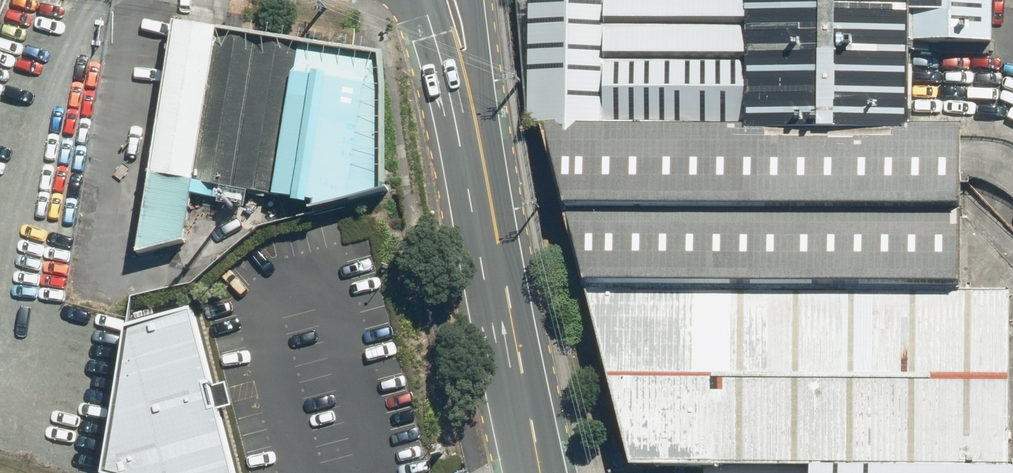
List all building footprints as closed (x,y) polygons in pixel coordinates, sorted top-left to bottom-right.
[(599,128),(602,0),(526,0),(524,125),(539,127),(599,128)] [(740,129),(741,0),(602,0),(599,128),(740,129)] [(740,129),(740,135),(901,137),(903,44),(904,0),(741,0),(740,129)] [(903,44),(988,45),(988,0),(904,0),(903,44)] [(175,28),(134,261),(192,249),(203,188),(290,205),(314,211),(374,194),(374,62),(175,28)] [(599,128),(539,127),(588,298),(968,299),(970,145),(901,137),(740,135),(740,129),(599,128)] [(968,299),(588,298),(628,471),(810,471),(1012,472),(1012,299),(968,299)] [(183,317),(118,330),(94,472),(229,472),(183,317)]
